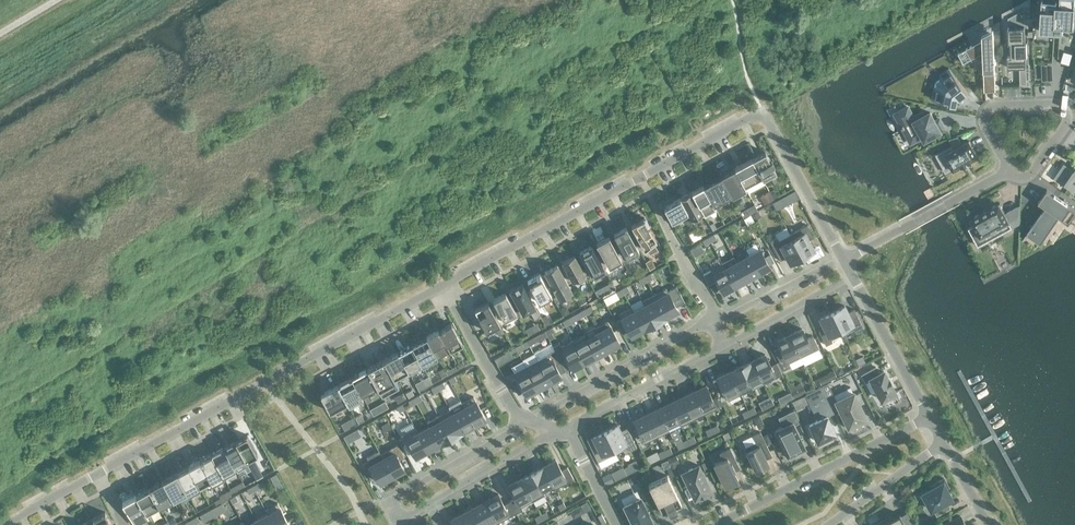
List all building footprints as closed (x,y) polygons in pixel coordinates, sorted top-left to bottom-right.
[(1040,31),(1063,33),(1063,26),(1073,27),(1074,1),(1074,0),(1060,0),(1060,5),(1057,5),(1057,2),(1042,1),(1040,31)] [(1015,28),(1008,28),(1008,44),(1010,44),(1011,57),(1007,57),(1008,68),(1019,67),(1020,85),(1027,85),(1026,56),(1027,56),(1027,42),(1025,43),(1025,28),(1018,28),(1018,27),(1015,27),(1015,28)] [(995,29),(996,38),(1005,37),(1004,28),(995,29)] [(982,41),(958,53),(963,64),(983,53),(984,80),(995,79),(995,65),(996,65),(995,59),(994,59),(993,30),(982,36),(982,41)] [(940,76),(941,78),(936,82),(933,99),(956,105),(958,96),(960,98),(967,92),(949,69),(940,76)] [(908,108),(895,114),(902,126),(901,126),(903,129),(904,129),(910,141),(922,134),(925,140),(945,130),(939,120),(935,122),(930,113),(924,116),(922,113),(919,115),(919,116),(917,117),(916,116),(914,118),(908,108)] [(957,137),(949,140),(952,145),(954,149),(962,145),(957,137)] [(970,161),(978,157),(969,141),(962,145),(954,149),(952,145),(943,150),(949,162),(942,166),(945,173),(953,169),(953,170),(961,165),(961,166),(970,161)] [(679,144),(667,150),(669,156),(682,149),(679,144)] [(765,152),(752,159),(763,179),(762,179),(763,179),(776,172),(773,165),(774,164),(772,160),(770,161),(765,152)] [(735,168),(735,169),(745,188),(746,188),(745,188),(762,178),(762,179),(763,179),(752,159),(735,168)] [(1055,178),(1066,186),(1067,184),(1074,189),(1074,188),(1074,171),(1074,172),(1064,165),(1055,178)] [(735,169),(720,176),(731,195),(731,197),(746,189),(745,188),(735,169)] [(703,186),(704,188),(713,205),(731,195),(720,176),(703,186)] [(716,209),(713,205),(704,188),(703,186),(691,192),(703,214),(704,215),(716,209)] [(1046,207),(1027,234),(1041,243),(1059,216),(1069,223),(1074,214),(1074,209),(1068,204),(1055,194),(1054,195),(1047,190),(1046,191),(1047,191),(1040,201),(1039,201),(1039,202),(1046,207)] [(795,191),(773,203),(777,210),(799,198),(795,191)] [(680,198),(687,212),(692,220),(703,214),(691,192),(680,198)] [(769,193),(761,197),(761,198),(764,204),(773,199),(769,193)] [(680,198),(664,207),(671,221),(687,212),(680,198)] [(982,237),(1009,222),(1012,228),(1019,224),(1020,206),(1005,214),(1000,204),(1000,203),(999,204),(989,209),(981,213),(972,219),(972,218),(970,219),(971,220),(980,236),(981,237),(982,237)] [(745,209),(741,212),(740,212),(743,218),(748,215),(745,209)] [(637,222),(631,225),(644,249),(646,248),(649,253),(657,248),(653,243),(656,240),(649,226),(649,225),(648,225),(647,224),(648,224),(646,215),(636,221),(637,222)] [(814,237),(808,225),(790,235),(802,257),(814,250),(809,240),(814,237)] [(626,228),(614,234),(630,263),(634,261),(631,255),(639,251),(626,228)] [(698,231),(691,236),(690,236),(693,241),(701,237),(699,233),(698,231)] [(777,238),(770,241),(780,261),(787,257),(790,264),(802,257),(790,235),(779,241),(777,238)] [(609,237),(597,244),(609,267),(622,260),(609,237)] [(701,245),(691,250),(695,257),(705,252),(701,245)] [(592,246),(579,253),(591,275),(597,272),(600,277),(606,274),(606,273),(592,246)] [(770,267),(760,250),(748,256),(758,274),(770,267)] [(575,256),(562,263),(573,282),(585,275),(575,256)] [(746,280),(758,274),(748,256),(737,262),(746,280)] [(651,260),(647,263),(650,270),(655,267),(651,260)] [(737,262),(725,269),(735,286),(746,280),(737,262)] [(711,271),(713,275),(723,293),(735,286),(725,269),(723,264),(711,271)] [(555,291),(559,299),(572,292),(557,265),(545,272),(551,283),(551,284),(555,291)] [(552,296),(540,275),(528,282),(539,303),(552,296)] [(617,277),(616,277),(611,280),(614,286),(620,283),(617,277)] [(523,284),(510,291),(523,315),(530,311),(535,320),(540,317),(535,307),(523,284)] [(666,317),(678,311),(666,288),(654,295),(666,317)] [(601,302),(607,311),(620,302),(615,293),(601,302)] [(505,294),(493,300),(506,323),(518,317),(505,294)] [(655,323),(666,317),(654,295),(642,301),(645,306),(655,323)] [(583,296),(578,299),(577,299),(581,305),(586,302),(583,296)] [(488,303),(475,310),(486,332),(495,327),(499,335),(504,332),(488,303)] [(645,306),(633,312),(643,330),(655,323),(645,306)] [(847,312),(844,306),(832,312),(843,335),(855,329),(856,332),(864,329),(854,309),(847,312)] [(631,336),(643,330),(633,312),(631,307),(619,314),(631,336)] [(832,312),(820,318),(825,328),(819,331),(826,346),(832,342),(831,340),(843,335),(832,312)] [(546,316),(542,319),(546,326),(550,324),(546,316)] [(608,321),(596,328),(598,332),(608,350),(620,344),(610,326),(608,321)] [(449,351),(450,352),(463,345),(455,331),(457,330),(453,322),(441,329),(442,330),(439,331),(439,330),(438,330),(449,351)] [(595,327),(584,333),(587,339),(596,356),(608,350),(598,332),(596,328),(595,327)] [(807,339),(802,329),(790,335),(801,358),(819,349),(813,336),(807,339)] [(438,330),(427,337),(438,357),(449,351),(438,330)] [(538,347),(549,342),(545,335),(535,340),(538,347)] [(790,335),(777,341),(781,347),(774,351),(783,370),(791,367),(789,363),(801,358),(790,335)] [(411,345),(422,364),(422,365),(438,357),(427,337),(411,345)] [(587,339),(575,345),(585,363),(596,356),(587,339)] [(559,343),(553,346),(561,362),(567,359),(573,369),(585,363),(575,345),(573,340),(561,347),(559,343)] [(552,344),(534,354),(550,383),(562,376),(555,365),(561,362),(553,346),(552,344)] [(408,372),(422,364),(411,345),(398,352),(408,372)] [(494,347),(489,349),(488,350),(491,355),(497,352),(494,347)] [(408,372),(398,352),(384,360),(395,379),(408,372)] [(534,354),(522,360),(523,361),(526,367),(538,389),(550,383),(534,354)] [(776,363),(771,366),(765,355),(753,360),(762,379),(764,383),(782,375),(776,363)] [(863,356),(856,360),(860,367),(867,363),(863,356)] [(500,357),(494,360),(498,366),(504,363),(500,357)] [(367,369),(377,386),(382,396),(399,387),(395,379),(384,360),(367,369)] [(750,384),(762,379),(753,360),(741,366),(750,384)] [(516,378),(511,381),(518,395),(524,391),(526,396),(538,389),(526,367),(523,361),(511,368),(516,378)] [(750,384),(741,366),(729,372),(740,395),(752,389),(750,384)] [(876,367),(861,375),(865,382),(871,380),(882,400),(886,398),(887,400),(895,396),(893,394),(895,393),(891,385),(892,385),(891,384),(891,385),(888,380),(888,379),(884,372),(879,374),(876,367)] [(441,377),(447,373),(446,372),(444,368),(438,371),(441,377)] [(367,369),(352,377),(363,398),(363,397),(362,395),(377,386),(367,369)] [(842,370),(839,369),(834,371),(837,378),(844,375),(842,370)] [(740,395),(729,372),(717,378),(728,401),(740,395)] [(833,372),(827,375),(830,381),(836,378),(833,372)] [(343,396),(349,405),(363,398),(352,377),(338,385),(340,389),(341,392),(342,393),(343,396)] [(429,378),(417,385),(416,385),(419,391),(432,384),(429,378)] [(340,389),(337,385),(331,389),(328,391),(327,391),(324,393),(321,394),(321,395),(320,395),(321,395),(322,398),(322,399),(323,399),(324,402),(326,405),(328,408),(328,409),(330,412),(334,410),(337,408),(340,407),(340,406),(343,405),(344,405),(347,403),(345,399),(343,396),(341,393),(342,393),(341,392),(340,389)] [(717,408),(706,385),(693,391),(705,414),(717,408)] [(803,387),(791,393),(794,399),(806,393),(803,387)] [(850,387),(834,395),(837,401),(836,401),(848,427),(866,418),(860,405),(859,404),(858,401),(858,400),(857,401),(854,393),(853,393),(850,387)] [(821,389),(806,397),(817,420),(815,421),(816,421),(809,424),(812,431),(818,442),(835,433),(827,417),(833,414),(821,389)] [(705,414),(693,391),(682,397),(693,420),(705,414)] [(403,393),(395,398),(397,403),(405,398),(403,393)] [(790,393),(778,399),(781,405),(793,399),(790,393)] [(474,426),(486,419),(474,397),(462,403),(464,408),(474,426)] [(681,426),(693,420),(682,397),(670,403),(679,421),(681,426)] [(762,410),(767,408),(763,401),(759,403),(762,410)] [(385,402),(379,405),(383,411),(388,408),(385,402)] [(658,408),(667,427),(679,421),(670,403),(658,408)] [(422,417),(419,407),(410,409),(409,406),(406,407),(409,416),(415,414),(417,419),(422,417)] [(462,432),(474,426),(464,408),(453,414),(462,432)] [(658,408),(646,414),(657,437),(669,431),(667,427),(658,408)] [(441,421),(451,438),(462,432),(453,414),(450,410),(438,416),(441,421)] [(776,430),(775,431),(775,432),(787,455),(787,456),(788,456),(804,448),(805,448),(805,447),(795,427),(800,424),(794,412),(787,416),(791,423),(776,430)] [(645,443),(657,437),(646,414),(634,420),(645,443)] [(361,415),(356,418),(359,424),(364,421),(361,415)] [(348,421),(342,425),(345,431),(353,427),(349,421),(348,421)] [(441,421),(430,427),(439,445),(451,438),(441,421)] [(622,435),(617,425),(605,431),(616,453),(634,445),(628,432),(622,435)] [(430,427),(418,433),(428,451),(439,445),(430,427)] [(403,435),(416,457),(428,451),(418,433),(415,429),(403,435)] [(605,431),(593,436),(598,447),(592,450),(598,462),(616,453),(605,431)] [(725,441),(730,439),(731,438),(727,431),(721,434),(725,441)] [(760,432),(743,441),(746,447),(745,448),(756,472),(769,465),(766,459),(772,457),(760,432)] [(263,476),(254,459),(259,457),(247,435),(235,441),(246,460),(256,480),(263,476)] [(349,436),(348,436),(344,439),(348,445),(352,442),(349,436)] [(112,454),(130,444),(127,439),(109,448),(112,454)] [(234,467),(246,460),(235,441),(224,447),(234,467)] [(398,445),(381,454),(380,454),(392,477),(404,470),(399,460),(405,457),(398,445)] [(211,454),(224,477),(236,470),(234,467),(224,447),(211,454)] [(730,448),(719,454),(723,461),(715,464),(725,486),(738,480),(734,472),(736,471),(735,470),(740,468),(730,448)] [(368,461),(362,464),(369,476),(375,473),(380,483),(392,477),(380,454),(381,454),(379,451),(366,457),(368,461)] [(211,482),(212,484),(224,477),(211,454),(200,461),(211,482)] [(668,461),(675,476),(676,477),(680,475),(675,465),(675,464),(679,463),(676,457),(668,461)] [(562,471),(556,460),(544,466),(553,484),(556,489),(574,479),(567,468),(562,471)] [(664,468),(670,466),(667,460),(661,463),(664,468)] [(211,482),(200,461),(188,467),(200,488),(211,482)] [(706,493),(711,491),(698,465),(683,473),(695,498),(700,496),(706,493)] [(542,490),(553,484),(544,466),(532,473),(542,490)] [(187,492),(188,494),(200,488),(188,467),(177,473),(187,492)] [(173,500),(187,492),(177,473),(163,481),(173,500)] [(542,490),(532,473),(521,479),(530,497),(533,501),(544,495),(542,490)] [(608,473),(602,476),(606,484),(612,480),(608,473)] [(276,474),(271,478),(274,483),(279,480),(276,474)] [(630,485),(637,481),(638,481),(635,475),(627,479),(630,485)] [(667,476),(648,485),(662,514),(681,504),(667,476)] [(533,501),(530,497),(521,479),(509,486),(516,498),(510,502),(516,513),(522,510),(521,508),(533,501)] [(944,479),(930,486),(932,489),(922,494),(931,510),(933,509),(937,516),(950,508),(946,502),(951,499),(946,489),(949,487),(944,479)] [(163,481),(149,488),(160,508),(173,500),(163,481)] [(149,488),(136,496),(146,515),(160,508),(149,488)] [(225,493),(223,494),(219,497),(221,499),(222,502),(228,499),(225,493)] [(498,523),(516,513),(510,502),(504,505),(498,494),(486,501),(498,523)] [(122,503),(134,524),(136,524),(148,518),(146,515),(136,496),(122,503)] [(625,506),(634,524),(645,524),(652,522),(640,498),(625,506)] [(486,501),(474,507),(484,524),(494,524),(498,523),(486,501)] [(587,501),(582,504),(581,504),(585,511),(591,508),(587,501)] [(268,514),(274,524),(289,524),(278,503),(266,510),(268,514)] [(474,507),(463,513),(470,524),(484,524),(474,507)] [(878,524),(916,524),(908,511),(900,515),(899,514),(878,524)] [(105,512),(93,519),(96,524),(112,524),(105,512)] [(463,513),(451,520),(454,524),(470,524),(463,513)] [(268,514),(257,521),(259,524),(274,524),(268,514)] [(606,522),(604,520),(603,517),(601,514),(598,516),(602,524),(606,522)] [(944,524),(965,524),(960,516),(944,524)]
